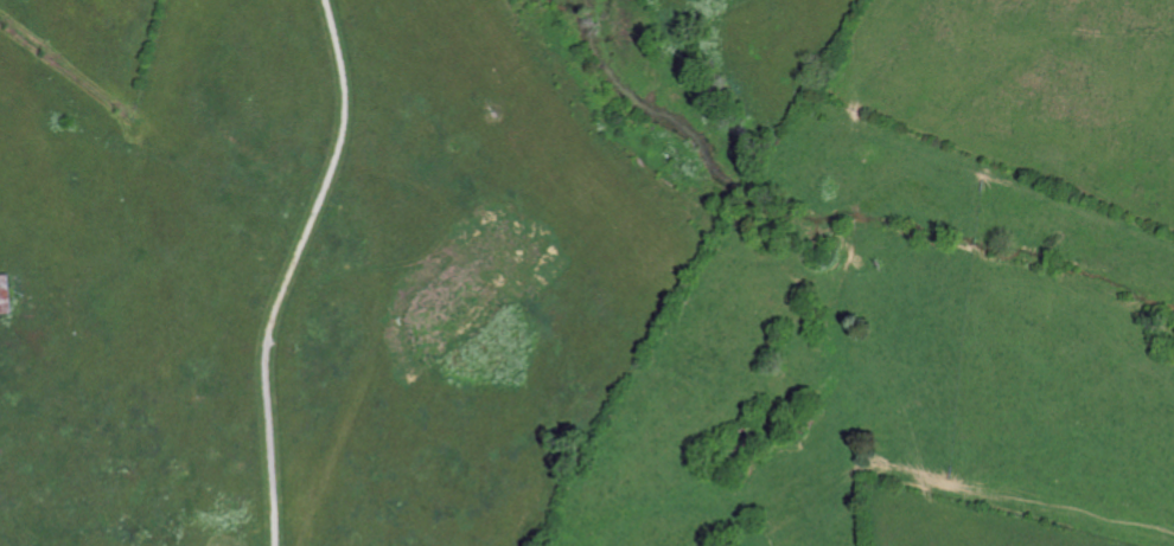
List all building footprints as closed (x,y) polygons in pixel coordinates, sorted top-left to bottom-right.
[(5,273),(0,274),(0,312),(11,311),(5,273)]
